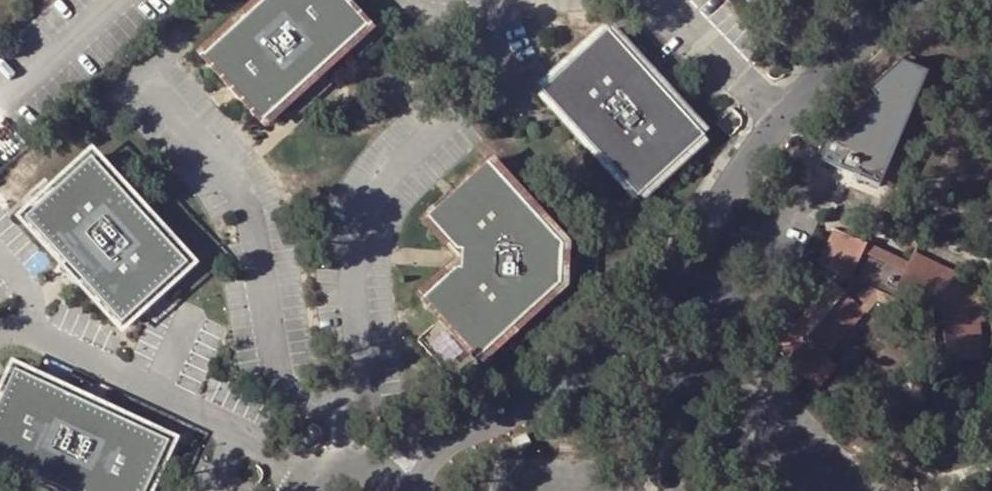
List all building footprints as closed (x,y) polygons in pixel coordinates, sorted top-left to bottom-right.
[(207,48),(268,115),(374,18),(358,0),(260,0),(207,48)] [(602,34),(535,97),(636,203),(703,140),(602,34)] [(929,70),(901,60),(824,141),(818,160),(881,184),(929,70)] [(96,149),(30,210),(72,256),(86,271),(128,317),(194,256),(96,149)] [(484,171),(425,227),(456,259),(463,261),(461,280),(453,279),(421,310),(479,370),(560,292),(561,253),(484,171)] [(854,243),(823,229),(809,262),(826,278),(837,288),(827,301),(815,291),(761,351),(804,389),(824,367),(814,358),(860,306),(910,340),(922,378),(990,360),(980,322),(949,331),(939,333),(935,317),(943,314),(958,279),(902,253),(895,270),(852,248),(854,243)] [(86,271),(72,256),(66,261),(84,273),(86,271)] [(463,261),(456,259),(453,279),(461,280),(463,261)] [(826,278),(815,291),(827,301),(837,288),(826,278)] [(943,314),(935,317),(939,333),(949,331),(980,322),(985,320),(958,279),(943,314)] [(0,392),(0,451),(85,490),(148,490),(175,434),(107,402),(84,391),(16,359),(0,392)] [(87,384),(84,391),(107,402),(108,399),(87,384)] [(527,444),(512,451),(519,462),(533,455),(527,444)]
